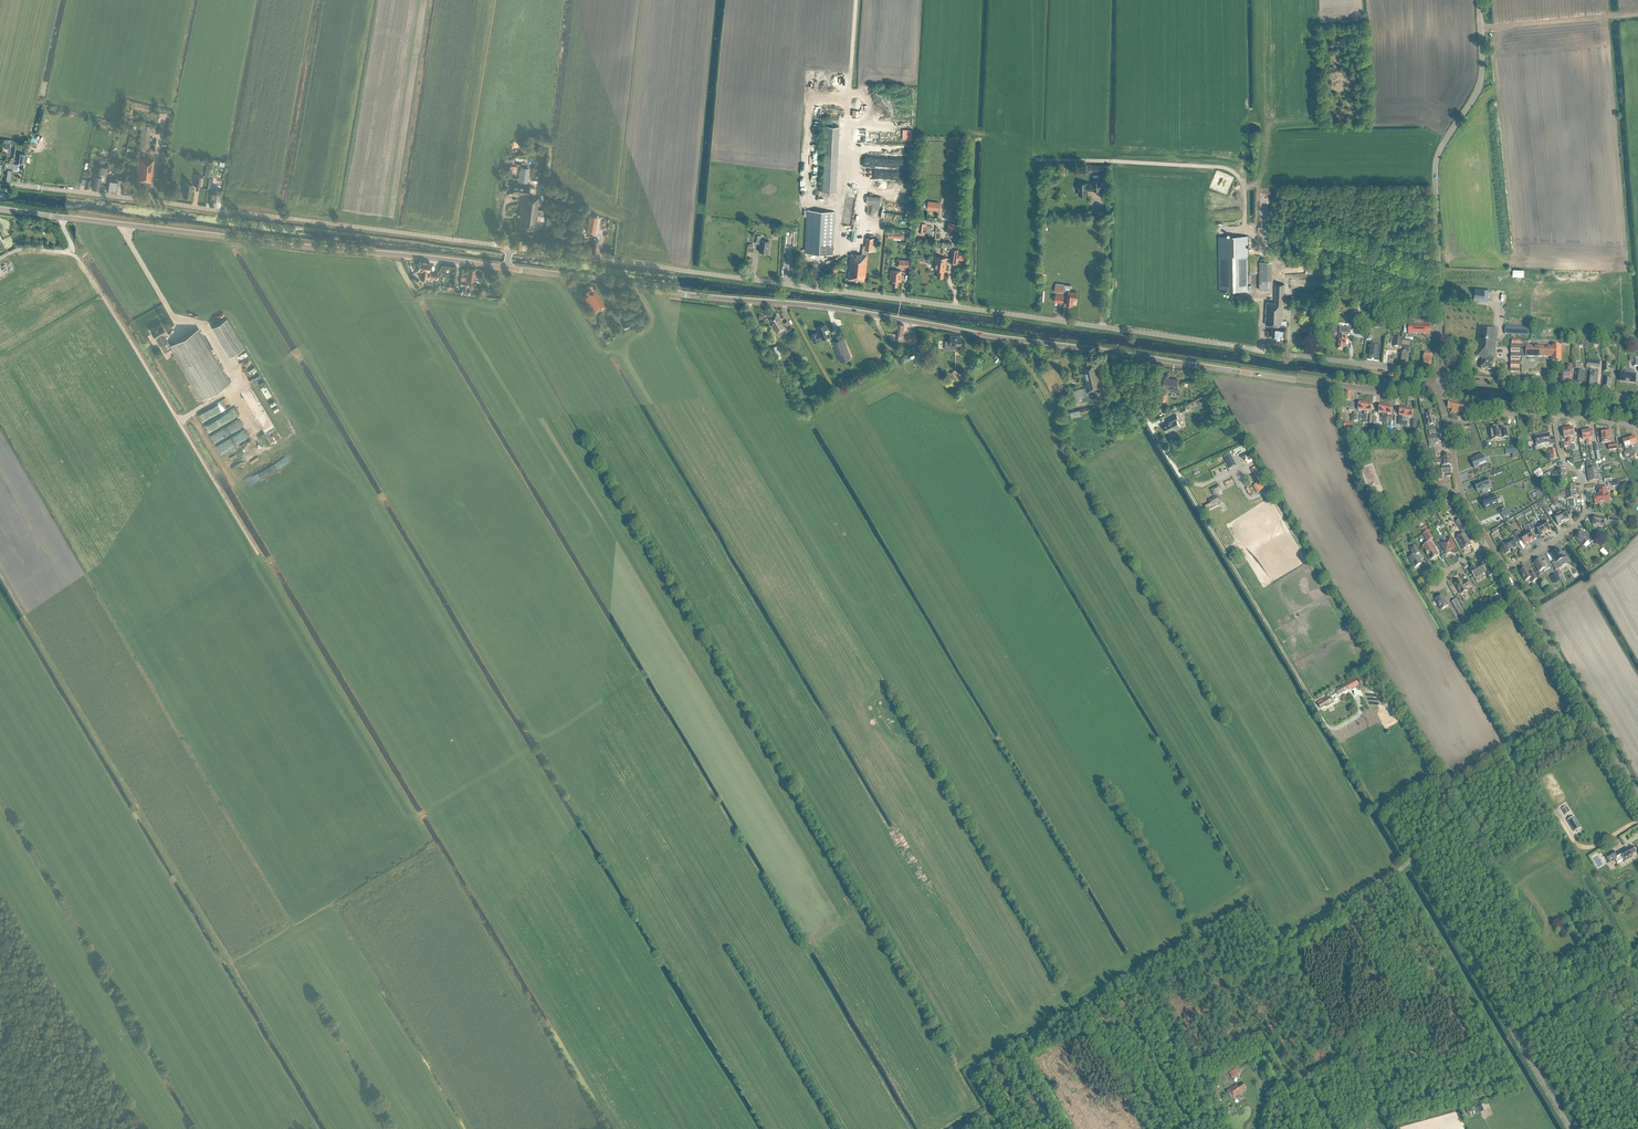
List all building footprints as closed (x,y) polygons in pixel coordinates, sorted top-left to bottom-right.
[(849,76),(841,76),(841,86),(849,86),(849,76)] [(824,189),(839,190),(841,124),(826,123),(824,189)] [(905,125),(904,136),(914,136),(914,126),(905,125)] [(148,149),(151,127),(142,126),(139,148),(148,149)] [(889,161),(910,161),(910,152),(891,152),(891,154),(874,154),(874,157),(889,157),(889,161)] [(152,175),(154,160),(139,158),(137,173),(138,173),(137,181),(150,182),(151,175),(152,175)] [(5,161),(4,169),(6,169),(4,179),(11,180),(13,168),(17,169),(18,163),(8,162),(5,161)] [(94,176),(92,189),(99,190),(100,181),(105,182),(107,169),(101,168),(100,174),(96,173),(95,176),(94,176)] [(527,183),(528,169),(522,168),(520,182),(527,183)] [(1101,189),(1101,179),(1093,180),(1093,182),(1088,182),(1088,181),(1078,182),(1079,194),(1088,194),(1088,190),(1101,189)] [(108,180),(108,181),(108,182),(108,183),(106,191),(111,191),(112,190),(116,191),(118,181),(114,180),(114,181),(108,180)] [(191,193),(192,185),(184,184),(183,192),(182,197),(190,198),(190,193),(191,193)] [(511,185),(511,186),(510,193),(522,195),(529,196),(530,193),(528,193),(529,188),(511,185)] [(209,204),(215,205),(216,200),(219,201),(221,190),(213,189),(212,192),(210,192),(209,204)] [(543,210),(537,209),(539,198),(534,197),(534,196),(529,196),(522,195),(518,221),(520,221),(519,228),(532,230),(534,222),(535,222),(536,216),(542,217),(543,210)] [(880,205),(880,196),(866,195),(866,203),(880,205)] [(923,207),(927,207),(927,208),(938,210),(939,202),(928,200),(928,202),(924,201),(923,207)] [(904,219),(906,206),(882,203),(881,217),(904,219)] [(832,254),(835,211),(807,210),(804,253),(832,254)] [(589,216),(586,232),(595,234),(598,217),(589,216)] [(854,229),(854,222),(845,221),(845,228),(854,229)] [(767,253),(769,241),(760,240),(761,236),(757,235),(756,243),(759,243),(758,251),(767,253)] [(1248,290),(1247,256),(1247,236),(1219,236),(1220,291),(1248,290)] [(875,251),(877,240),(873,240),(874,238),(865,237),(865,245),(862,245),(862,254),(855,253),(855,254),(850,253),(848,273),(849,273),(848,279),(864,281),(868,250),(875,251)] [(598,247),(599,241),(595,241),(595,242),(592,242),(590,252),(595,253),(596,246),(598,247)] [(956,263),(957,250),(951,249),(949,262),(956,263)] [(944,271),(946,257),(935,256),(933,268),(937,269),(937,276),(943,277),(943,270),(944,271)] [(1274,287),(1274,258),(1262,258),(1262,287),(1274,287)] [(419,261),(418,271),(421,271),(420,278),(426,279),(427,272),(428,272),(429,263),(419,261)] [(467,286),(468,282),(466,282),(466,281),(473,282),(475,270),(468,269),(467,277),(465,276),(465,282),(461,281),(461,285),(463,286),(463,288),(462,288),(461,294),(468,295),(469,289),(466,288),(467,286)] [(901,270),(891,269),(890,280),(892,280),(892,285),(897,286),(898,280),(900,281),(901,270)] [(1285,338),(1286,326),(1282,325),(1282,321),(1284,284),(1275,283),(1274,302),(1266,301),(1265,324),(1272,325),(1271,337),(1285,338)] [(605,308),(606,307),(605,306),(602,300),(595,289),(594,289),(591,284),(586,286),(587,287),(583,289),(586,294),(580,297),(583,301),(587,298),(595,312),(604,307),(605,308)] [(1057,290),(1057,292),(1063,293),(1064,285),(1056,284),(1055,290),(1057,290)] [(1475,288),(1474,299),(1487,301),(1488,289),(1475,288)] [(1066,304),(1073,305),(1073,298),(1076,299),(1077,292),(1068,291),(1068,295),(1067,295),(1066,304)] [(773,323),(772,324),(777,332),(785,327),(780,319),(777,314),(769,318),(773,323)] [(243,348),(226,319),(212,328),(229,357),(243,348)] [(902,335),(904,324),(897,323),(895,334),(898,334),(897,340),(902,341),(903,335),(902,335)] [(825,324),(817,327),(819,331),(811,334),(813,341),(829,335),(825,324)] [(201,399),(229,383),(198,330),(170,346),(163,334),(166,333),(161,325),(155,329),(155,328),(152,330),(152,331),(151,332),(155,339),(156,339),(164,353),(171,349),(201,399)] [(1429,334),(1430,325),(1427,325),(1409,325),(1408,334),(1429,334)] [(1495,359),(1498,328),(1493,328),(1494,327),(1481,326),(1481,325),(1479,325),(1476,357),(1483,358),(1482,369),(1492,370),(1493,359),(1495,359)] [(1347,335),(1346,335),(1350,335),(1351,331),(1351,327),(1346,327),(1346,329),(1340,329),(1340,334),(1339,334),(1338,343),(1339,343),(1338,349),(1343,350),(1343,348),(1346,348),(1347,335)] [(1529,328),(1505,327),(1505,334),(1528,335),(1529,328)] [(914,333),(906,336),(908,341),(916,338),(914,333)] [(960,345),(961,336),(950,335),(950,341),(945,341),(944,349),(954,350),(954,348),(957,348),(957,345),(960,345)] [(840,362),(851,358),(843,337),(832,341),(840,362)] [(1402,340),(1395,339),(1394,347),(1400,348),(1400,347),(1404,347),(1404,352),(1400,352),(1399,365),(1408,366),(1410,346),(1412,346),(1412,339),(1410,339),(1406,338),(1406,340),(1402,340)] [(1511,345),(1510,372),(1519,373),(1519,358),(1519,350),(1519,341),(1512,341),(1512,345),(1511,345)] [(1519,341),(1519,350),(1526,350),(1526,357),(1551,358),(1551,362),(1561,362),(1561,347),(1547,347),(1547,348),(1539,348),(1539,345),(1532,345),(1532,346),(1527,346),(1528,341),(1520,341),(1519,341)] [(1378,362),(1380,345),(1370,344),(1367,360),(1378,362)] [(769,349),(774,358),(781,354),(776,345),(769,349)] [(240,359),(249,355),(247,351),(238,355),(240,359)] [(1430,368),(1432,354),(1424,353),(1422,367),(1430,368)] [(1086,392),(1103,388),(1097,359),(1091,361),(1089,354),(1084,355),(1085,362),(1081,362),(1082,366),(1081,366),(1086,392)] [(253,361),(249,356),(244,359),(248,364),(253,361)] [(1560,373),(1560,383),(1566,383),(1566,382),(1571,382),(1571,378),(1572,378),(1572,373),(1572,367),(1567,367),(1567,373),(1560,373)] [(955,381),(958,378),(953,370),(950,372),(955,381)] [(1596,387),(1598,371),(1593,371),(1593,370),(1590,370),(1588,386),(1596,387)] [(1621,373),(1620,381),(1634,383),(1635,375),(1632,375),(1632,372),(1628,371),(1628,372),(1622,371),(1621,373)] [(1575,385),(1585,386),(1587,373),(1577,372),(1575,385)] [(1178,387),(1177,387),(1178,379),(1164,377),(1163,386),(1169,387),(1169,389),(1170,390),(1178,391),(1179,390),(1179,388),(1178,387)] [(259,378),(249,383),(252,390),(263,385),(259,378)] [(263,432),(270,427),(245,384),(238,388),(240,392),(237,394),(247,410),(249,409),(263,432)] [(1351,402),(1352,394),(1349,394),(1348,393),(1346,393),(1345,393),(1344,401),(1347,402),(1346,408),(1349,408),(1349,411),(1353,412),(1355,403),(1351,402)] [(227,398),(199,413),(203,420),(231,406),(227,398)] [(1462,412),(1463,406),(1449,402),(1447,408),(1449,409),(1449,412),(1459,415),(1460,412),(1462,412)] [(1364,411),(1364,416),(1363,420),(1366,420),(1367,412),(1371,412),(1372,404),(1365,403),(1364,411)] [(1090,406),(1080,408),(1070,411),(1071,418),(1082,415),(1081,413),(1091,410),(1090,406)] [(1392,407),(1386,406),(1383,423),(1386,423),(1388,415),(1391,415),(1392,407)] [(1413,410),(1407,409),(1405,418),(1404,426),(1407,426),(1408,422),(1408,418),(1412,418),(1413,410)] [(1175,429),(1180,426),(1177,420),(1179,419),(1176,414),(1167,418),(1168,422),(1163,424),(1166,431),(1174,427),(1175,429)] [(1429,435),(1435,434),(1434,429),(1433,426),(1435,425),(1432,414),(1423,416),(1427,431),(1428,431),(1429,435)] [(216,441),(245,426),(241,419),(215,432),(214,430),(211,432),(216,441)] [(1489,429),(1491,440),(1491,441),(1508,438),(1506,429),(1507,429),(1507,428),(1500,429),(1500,430),(1501,430),(1498,431),(1498,428),(1495,428),(1489,429)] [(1609,436),(1608,430),(1601,431),(1601,437),(1602,444),(1611,442),(1609,436)] [(1551,445),(1554,444),(1553,438),(1550,438),(1549,434),(1535,437),(1536,446),(1550,443),(1551,445)] [(1637,445),(1634,437),(1628,439),(1632,451),(1634,455),(1634,456),(1635,456),(1636,454),(1636,453),(1637,452),(1637,448),(1637,445)] [(1630,452),(1632,451),(1628,439),(1622,441),(1625,449),(1629,447),(1629,449),(1630,452)] [(1570,442),(1568,443),(1563,443),(1564,449),(1565,448),(1566,451),(1568,451),(1569,453),(1571,453),(1570,442)] [(1549,459),(1557,458),(1555,449),(1548,451),(1549,459)] [(240,475),(263,465),(260,457),(259,458),(257,454),(235,463),(240,475)] [(1475,469),(1486,465),(1483,457),(1481,454),(1475,456),(1475,458),(1470,459),(1475,469)] [(1224,458),(1229,469),(1236,466),(1230,455),(1224,458)] [(1451,473),(1451,467),(1437,469),(1437,471),(1436,471),(1436,475),(1437,475),(1438,475),(1438,480),(1443,480),(1442,474),(1446,474),(1446,476),(1447,477),(1450,476),(1451,476),(1451,473)] [(1588,476),(1601,473),(1601,471),(1597,472),(1597,468),(1587,469),(1588,476)] [(1601,473),(1588,476),(1589,482),(1599,480),(1598,476),(1601,475),(1601,473)] [(1487,479),(1474,485),(1477,493),(1491,487),(1487,479)] [(1257,494),(1266,488),(1267,488),(1263,481),(1253,487),(1257,494)] [(1214,496),(1215,497),(1208,500),(1210,503),(1204,506),(1207,510),(1208,509),(1208,511),(1222,504),(1217,494),(1222,492),(1219,485),(1210,490),(1214,496)] [(1599,495),(1594,496),(1595,505),(1609,503),(1608,494),(1606,494),(1606,487),(1598,488),(1598,493),(1599,493),(1599,495)] [(1485,510),(1499,505),(1496,499),(1496,500),(1494,495),(1482,500),(1483,505),(1485,510)] [(1553,512),(1554,512),(1556,515),(1553,517),(1558,526),(1564,523),(1556,510),(1553,505),(1550,507),(1553,512)] [(1451,518),(1457,516),(1456,512),(1454,512),(1452,507),(1447,508),(1451,518)] [(1558,509),(1556,510),(1564,523),(1569,520),(1563,511),(1560,512),(1558,509)] [(1540,524),(1545,534),(1550,531),(1545,523),(1548,522),(1544,516),(1540,518),(1542,523),(1540,524)] [(1594,517),(1593,525),(1604,528),(1605,519),(1594,517)] [(1545,534),(1540,524),(1537,526),(1535,521),(1530,524),(1533,530),(1536,529),(1541,537),(1545,534)] [(1524,534),(1529,543),(1534,541),(1529,533),(1532,531),(1528,525),(1523,528),(1526,533),(1524,534)] [(1519,542),(1521,541),(1525,546),(1529,543),(1524,534),(1521,535),(1518,531),(1514,534),(1519,542)] [(1432,539),(1428,532),(1423,535),(1428,542),(1432,539)] [(1583,535),(1581,532),(1575,538),(1583,547),(1589,541),(1591,543),(1594,540),(1595,541),(1587,532),(1583,535)] [(1463,550),(1471,545),(1464,534),(1456,539),(1463,550)] [(1511,539),(1506,542),(1511,551),(1517,548),(1515,545),(1518,543),(1514,536),(1511,538),(1511,539)] [(1453,550),(1456,548),(1450,538),(1440,544),(1446,555),(1450,553),(1452,553),(1453,550)] [(1506,542),(1503,544),(1501,541),(1497,544),(1499,547),(1501,546),(1506,554),(1511,551),(1506,542)] [(1437,556),(1430,544),(1423,548),(1430,560),(1437,556)] [(1606,556),(1610,552),(1605,545),(1600,549),(1606,556)] [(1409,559),(1414,569),(1422,564),(1417,556),(1420,554),(1416,548),(1410,551),(1413,555),(1412,557),(1409,559)] [(1563,559),(1564,559),(1558,549),(1550,554),(1555,562),(1552,564),(1556,571),(1562,567),(1567,564),(1563,559)] [(1540,560),(1534,564),(1539,572),(1543,570),(1544,572),(1550,568),(1545,561),(1542,563),(1540,560)] [(1472,569),(1470,570),(1475,578),(1485,572),(1486,572),(1489,577),(1493,575),(1488,567),(1484,569),(1481,564),(1475,568),(1473,567),(1472,569)] [(1532,583),(1538,580),(1534,573),(1530,576),(1526,568),(1519,572),(1525,582),(1530,579),(1532,583)] [(1564,579),(1568,577),(1562,568),(1558,570),(1564,579)] [(1560,581),(1556,574),(1550,578),(1554,585),(1560,581)] [(1464,585),(1461,581),(1455,585),(1461,595),(1467,592),(1466,590),(1472,587),(1468,581),(1465,583),(1465,584),(1464,585)] [(1441,611),(1449,606),(1442,596),(1435,600),(1441,611)] [(1451,603),(1455,609),(1461,606),(1457,600),(1451,603)] [(1460,618),(1464,625),(1470,622),(1466,615),(1460,618)] [(1326,696),(1327,698),(1323,700),(1322,700),(1317,703),(1320,709),(1325,706),(1326,707),(1334,703),(1331,697),(1337,694),(1338,695),(1347,690),(1344,685),(1336,690),(1335,689),(1326,696)] [(1574,832),(1580,829),(1573,818),(1567,821),(1574,832)] [(1631,855),(1636,853),(1633,847),(1628,850),(1627,848),(1615,855),(1613,851),(1605,856),(1609,863),(1615,859),(1617,863),(1623,860),(1624,862),(1632,857),(1631,855)] [(1229,1073),(1229,1074),(1233,1080),(1240,1075),(1237,1069),(1229,1073)] [(1244,1089),(1246,1088),(1243,1084),(1238,1087),(1236,1085),(1228,1090),(1234,1099),(1242,1094),(1246,1091),(1244,1089)] [(1480,1113),(1486,1111),(1484,1105),(1477,1107),(1480,1113)]
